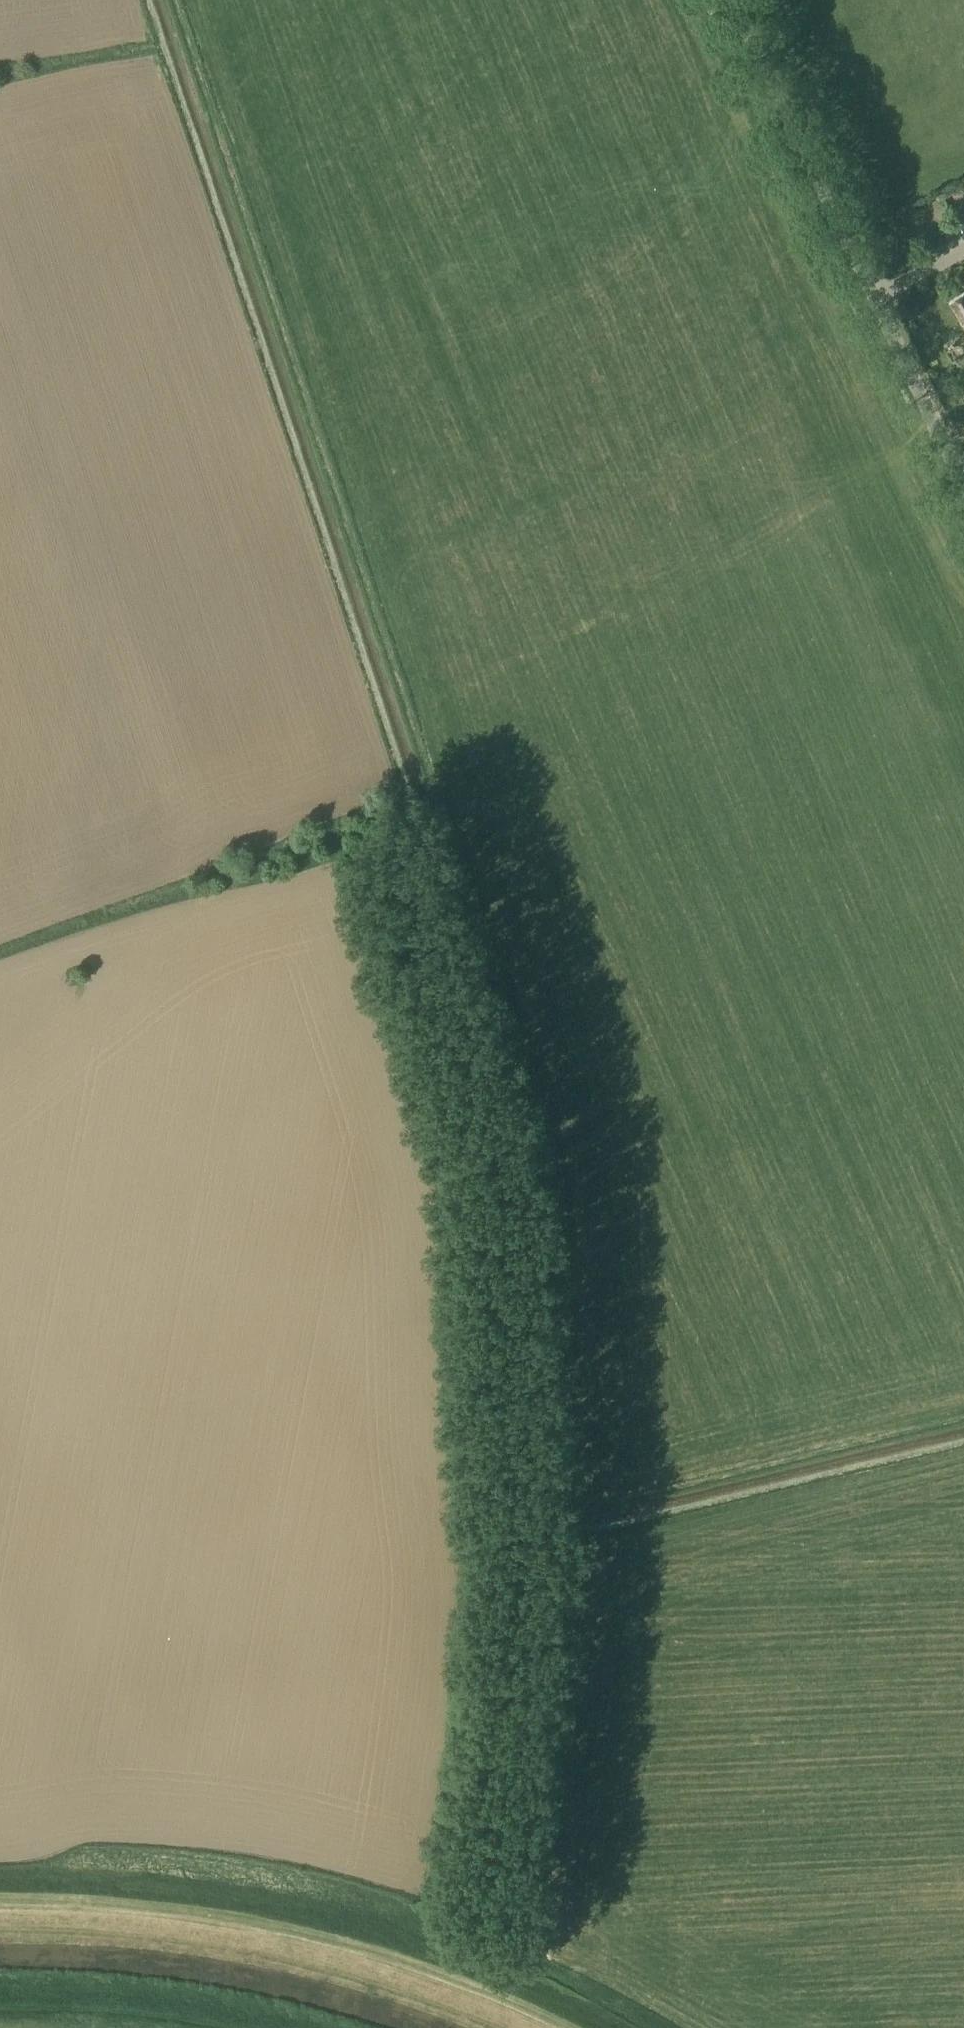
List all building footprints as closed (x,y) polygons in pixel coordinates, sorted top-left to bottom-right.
[(954,305),(963,322),(963,299),(954,305)]
